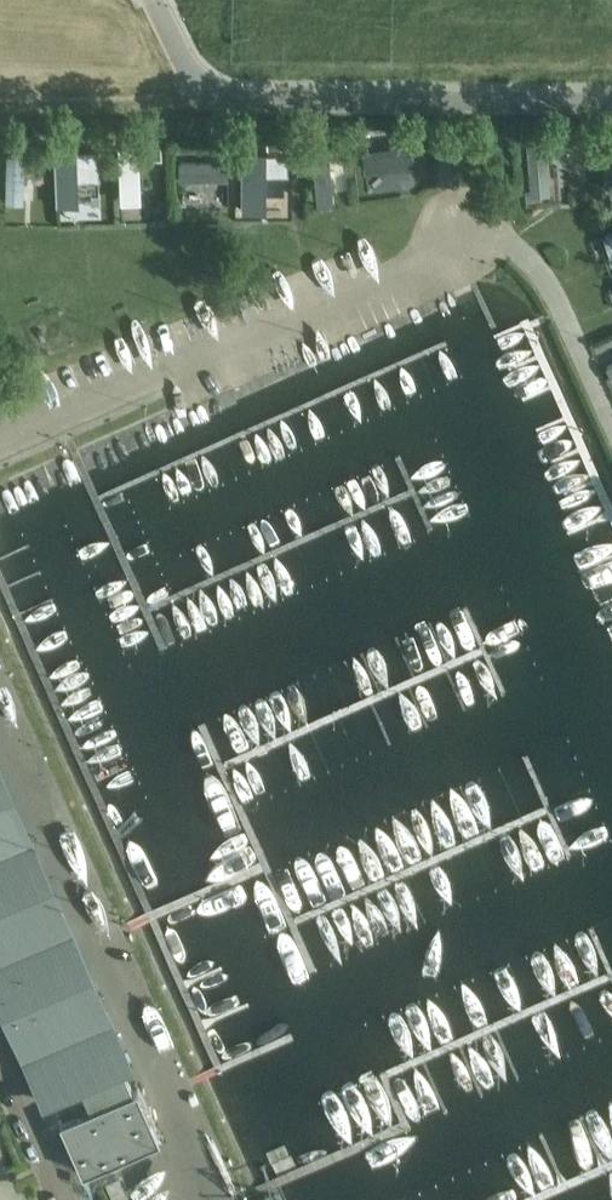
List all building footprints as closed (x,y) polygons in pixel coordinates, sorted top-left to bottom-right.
[(370,126),(355,128),(357,142),(372,140),(370,126)] [(132,130),(112,131),(112,145),(133,144),(132,130)] [(484,134),(474,134),(474,144),(484,144),(484,134)] [(590,135),(575,135),(575,145),(590,145),(590,135)] [(375,155),(426,149),(424,137),(374,143),(375,155)] [(568,139),(555,139),(555,151),(568,150),(568,139)] [(17,140),(6,140),(6,148),(17,148),(17,140)] [(261,144),(248,144),(248,159),(261,159),(261,144)] [(96,147),(81,147),(81,157),(96,157),(96,147)] [(222,147),(210,147),(210,160),(222,160),(222,147)] [(161,148),(147,148),(147,160),(161,160),(161,148)] [(327,148),(312,149),(313,160),(328,159),(327,148)] [(49,1104),(64,1098),(71,1115),(57,1121),(79,1172),(109,1159),(136,1147),(147,1142),(158,1137),(137,1088),(133,1089),(125,1071),(132,1068),(133,1067),(0,768),(0,996),(49,1104)] [(116,1177),(102,1183),(110,1199),(126,1199),(116,1177)]
